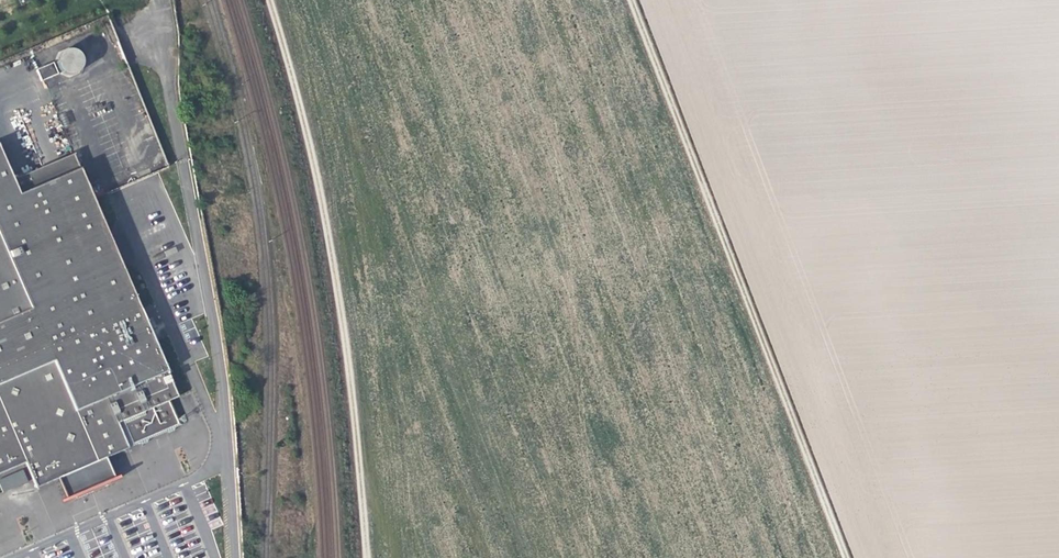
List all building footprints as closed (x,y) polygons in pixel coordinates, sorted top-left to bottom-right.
[(81,70),(83,66),(83,61),(81,56),(78,53),(74,51),(69,51),(65,53),(61,56),(59,60),(59,65),(61,69),(64,73),(68,75),(73,75),(77,73),(81,70)] [(38,70),(43,82),(59,75),(54,64),(38,70)] [(26,372),(28,376),(68,359),(66,354),(74,351),(128,328),(131,334),(137,332),(145,329),(149,327),(75,154),(14,180),(0,146),(0,383),(26,372)] [(124,419),(170,399),(178,395),(149,327),(145,329),(137,332),(131,334),(128,328),(74,351),(85,376),(55,388),(72,395),(78,408),(92,403),(122,415),(124,419)] [(29,378),(55,388),(85,376),(74,351),(66,354),(68,359),(28,376),(29,378)] [(13,407),(51,422),(71,467),(70,470),(62,474),(68,489),(114,469),(107,454),(99,457),(95,456),(77,411),(78,408),(72,395),(55,388),(29,378),(28,376),(26,372),(0,383),(0,412),(13,407)] [(180,423),(170,399),(124,419),(119,421),(129,445),(180,423)] [(119,421),(124,419),(122,415),(92,403),(78,408),(77,411),(95,456),(99,457),(107,454),(129,445),(119,421)] [(29,460),(39,483),(62,474),(70,470),(71,467),(51,422),(13,407),(0,412),(0,472),(29,460)] [(5,488),(30,477),(25,465),(0,476),(5,488)]
